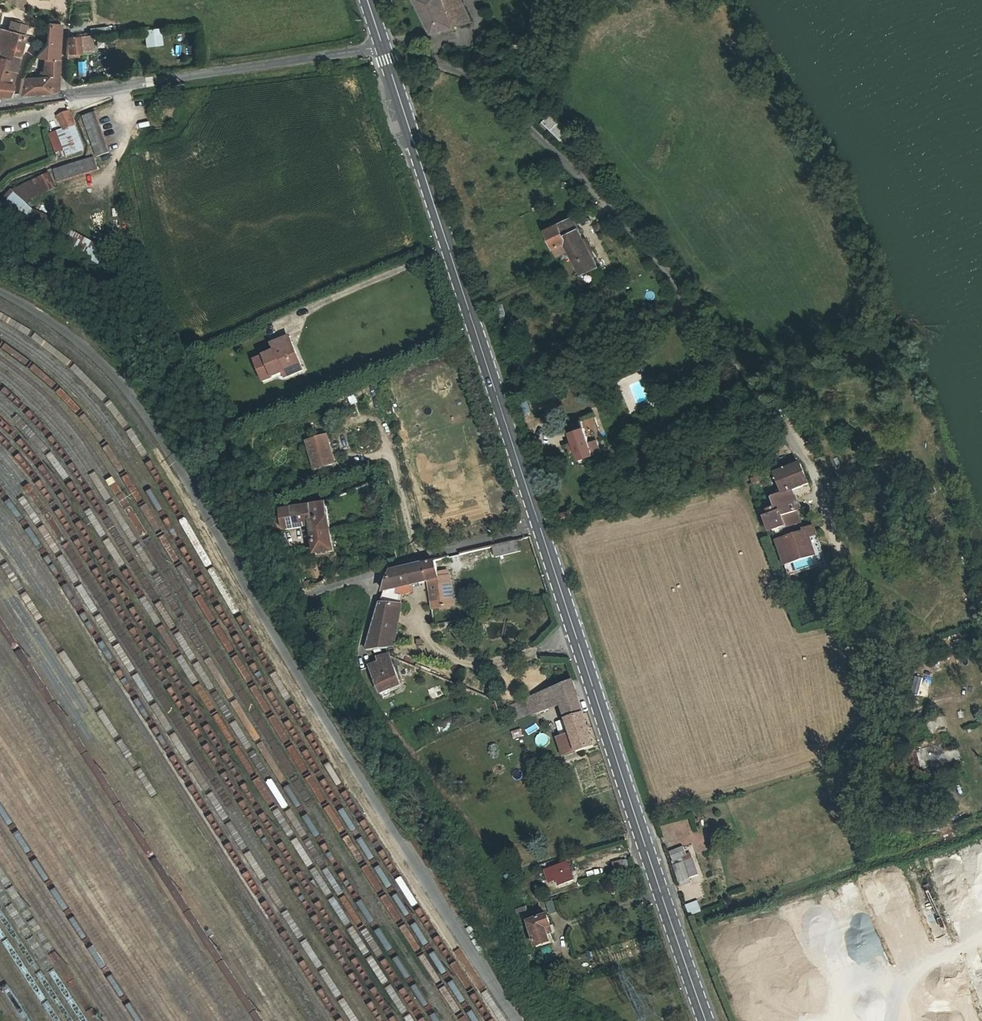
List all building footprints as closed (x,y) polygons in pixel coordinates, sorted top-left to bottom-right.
[(25,11),(25,0),(6,0),(25,11)] [(78,12),(88,12),(88,0),(78,0),(78,12)] [(462,0),(422,0),(436,36),(471,23),(463,2),(462,0)] [(7,31),(23,35),(26,25),(10,20),(7,31)] [(58,46),(59,25),(47,24),(46,43),(23,75),(21,93),(29,93),(42,92),(48,92),(55,89),(58,46)] [(8,94),(14,71),(23,35),(7,31),(1,29),(0,32),(0,94),(8,94)] [(162,29),(144,31),(146,48),(163,46),(162,29)] [(67,42),(67,52),(78,51),(78,42),(92,40),(91,34),(68,36),(67,42)] [(62,129),(49,134),(55,151),(56,150),(60,162),(87,152),(72,111),(57,116),(62,129)] [(110,152),(96,113),(83,118),(96,157),(110,152)] [(571,131),(555,114),(546,122),(562,140),(571,131)] [(98,170),(95,157),(56,171),(60,184),(98,170)] [(63,225),(39,212),(32,226),(56,240),(63,225)] [(570,248),(575,259),(583,275),(580,276),(584,284),(603,274),(582,229),(579,230),(574,219),(549,231),(559,254),(570,248)] [(103,265),(110,248),(73,233),(66,249),(103,265)] [(521,338),(516,325),(506,328),(510,341),(521,338)] [(291,341),(283,344),(284,347),(273,351),(274,353),(255,362),(264,384),(284,376),(285,380),(304,372),(291,341)] [(281,341),(271,345),(273,351),(284,347),(283,344),(281,341)] [(591,442),(583,421),(571,426),(576,442),(567,445),(571,454),(580,451),(583,460),(603,453),(599,439),(591,442)] [(328,435),(308,441),(317,469),(337,463),(328,435)] [(800,464),(797,457),(785,462),(787,463),(772,470),(773,475),(775,474),(782,492),(771,497),(775,507),(767,510),(769,515),(763,518),(769,533),(801,523),(795,510),(797,510),(792,498),(797,495),(795,490),(810,483),(803,464),(800,464)] [(333,531),(328,505),(295,510),(298,527),(312,525),(314,535),(333,531)] [(298,527),(295,510),(280,511),(283,527),(283,529),(298,527)] [(574,521),(571,513),(559,516),(561,524),(574,521)] [(784,567),(792,564),(794,570),(813,564),(811,557),(822,553),(812,527),(801,531),(802,534),(777,543),(784,567)] [(337,549),(333,531),(314,535),(316,547),(317,554),(337,549)] [(519,540),(494,546),(497,557),(521,551),(519,540)] [(315,584),(304,547),(293,548),(306,587),(315,584)] [(430,563),(424,564),(429,582),(435,611),(457,606),(451,578),(441,580),(440,574),(436,559),(430,560),(430,563)] [(395,637),(414,586),(429,582),(424,564),(392,572),(386,590),(366,649),(390,647),(394,643),(395,637)] [(838,598),(837,590),(825,593),(827,600),(838,598)] [(403,684),(391,655),(371,661),(372,665),(373,668),(371,668),(381,692),(403,684)] [(595,747),(574,682),(528,699),(533,716),(541,713),(563,705),(569,720),(555,724),(558,736),(564,757),(595,747)] [(428,688),(432,699),(445,695),(441,684),(428,688)] [(959,749),(945,751),(944,744),(926,747),(928,766),(961,762),(959,749)] [(696,854),(688,855),(686,847),(672,850),(680,886),(702,881),(696,854)] [(577,884),(572,864),(548,870),(550,883),(561,880),(563,887),(577,884)] [(687,904),(689,914),(702,911),(700,901),(687,904)] [(552,925),(549,916),(529,923),(538,947),(551,943),(546,929),(552,926),(552,925)] [(555,933),(552,926),(546,929),(548,935),(555,933)]
